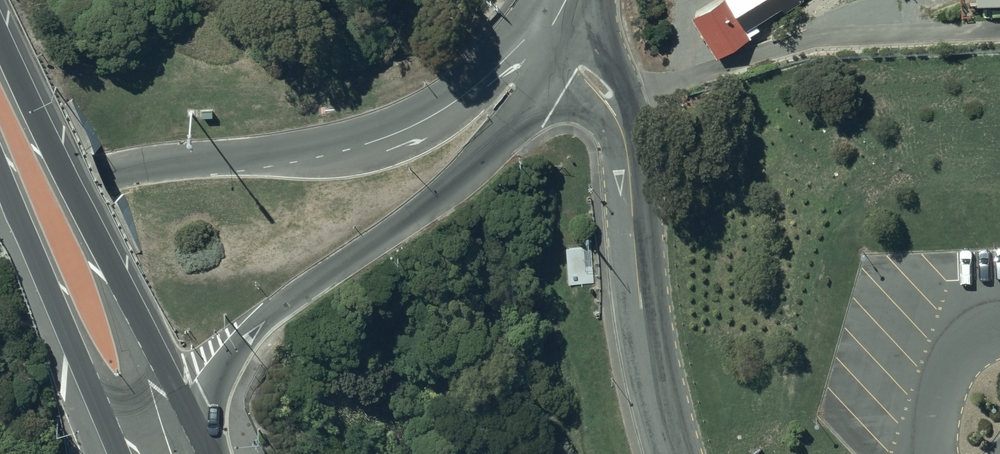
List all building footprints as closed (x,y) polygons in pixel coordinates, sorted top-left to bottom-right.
[(701,14),(727,50),(753,32),(730,0),(722,0),(701,14)] [(800,0),(751,0),(765,22),(800,0)] [(581,246),(566,247),(568,283),(594,282),(592,240),(581,241),(581,246)]
